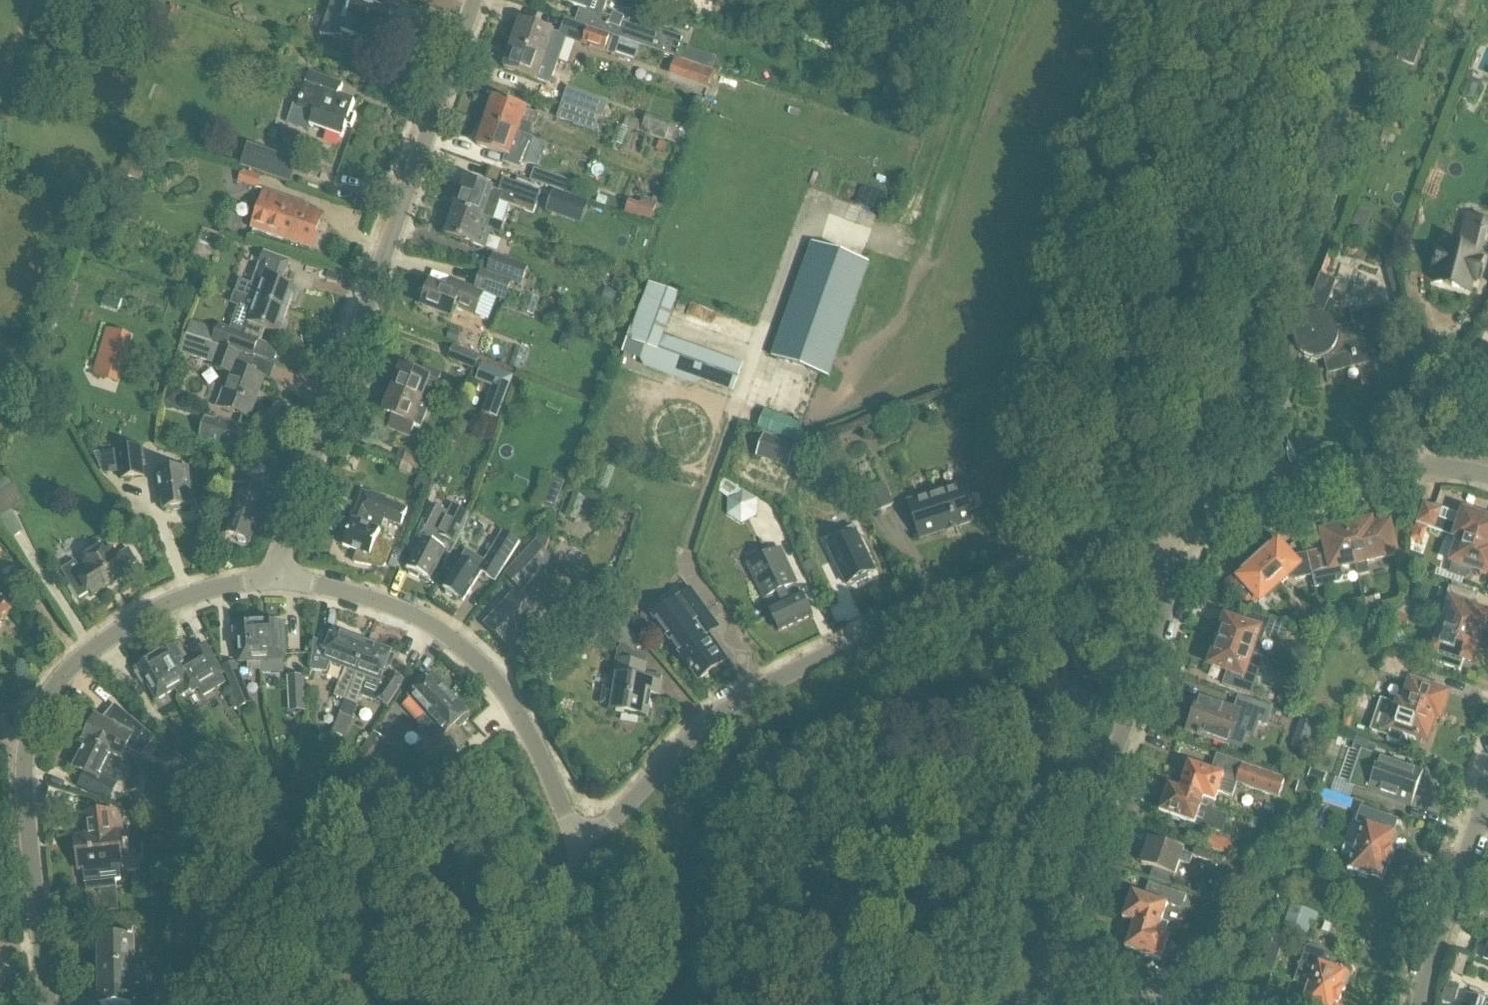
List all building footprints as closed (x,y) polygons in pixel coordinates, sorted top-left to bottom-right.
[(173,10),(146,0),(142,0),(131,30),(162,41),(173,10)] [(343,34),(351,37),(378,46),(381,38),(383,38),(392,12),(376,7),(377,2),(370,0),(333,0),(321,36),(342,37),(343,34)] [(557,0),(556,4),(558,7),(563,9),(567,8),(568,4),(580,8),(595,12),(602,15),(608,0),(556,0),(557,0)] [(621,39),(675,58),(682,60),(685,52),(680,50),(684,39),(655,29),(654,33),(623,22),(624,17),(613,13),(612,15),(609,14),(608,17),(602,15),(595,12),(580,8),(575,24),(588,28),(621,39)] [(1397,60),(1414,66),(1431,23),(1431,21),(1414,15),(1397,60)] [(566,38),(521,22),(513,45),(558,61),(566,38)] [(621,39),(588,28),(583,45),(615,56),(621,39)] [(558,61),(513,45),(504,69),(538,81),(543,68),(554,72),(558,61)] [(682,60),(675,58),(669,76),(708,89),(714,71),(707,69),(682,60)] [(714,71),(717,63),(710,60),(707,69),(714,71)] [(298,109),(314,115),(310,126),(342,138),(346,126),(352,128),(356,116),(351,114),(355,103),(339,98),(343,86),(310,74),(306,87),(298,109)] [(561,105),(599,118),(603,119),(609,103),(567,89),(561,105)] [(539,116),(494,99),(486,123),(530,137),(534,125),(536,126),(539,116)] [(557,119),(594,132),(599,118),(561,105),(557,119)] [(636,132),(641,134),(640,137),(664,145),(671,125),(647,116),(645,121),(641,119),(636,132)] [(486,123),(478,146),(521,161),(530,137),(486,123)] [(241,168),(292,184),(298,164),(248,147),(241,168)] [(535,169),(530,181),(552,189),(565,193),(569,182),(535,169)] [(242,170),(240,177),(238,183),(257,189),(261,177),(242,170)] [(494,221),(494,220),(505,224),(511,206),(534,214),(541,193),(504,180),(500,192),(466,180),(456,208),(479,216),(494,221)] [(552,189),(549,197),(569,205),(573,196),(565,193),(552,189)] [(266,234),(289,242),(290,237),(313,245),(322,219),(307,214),(310,205),(265,190),(259,205),(261,206),(253,229),(266,234)] [(631,204),(627,216),(651,224),(656,209),(644,205),(643,208),(631,204)] [(456,208),(447,236),(486,249),(492,232),(501,235),(505,224),(494,220),(494,221),(479,216),(456,208)] [(1365,233),(1371,215),(1358,211),(1352,228),(1365,233)] [(1441,243),(1441,246),(1437,245),(1430,272),(1433,273),(1430,285),(1471,296),(1474,284),(1477,285),(1485,257),(1481,257),(1487,231),(1487,220),(1466,214),(1458,247),(1441,243)] [(829,377),(869,264),(812,244),(772,357),(829,377)] [(487,272),(513,281),(512,284),(521,288),(529,267),(519,263),(493,254),(487,272)] [(447,291),(431,284),(422,307),(451,318),(455,308),(475,316),(484,294),(504,301),(511,284),(512,284),(513,281),(487,272),(486,273),(482,271),(474,290),(451,281),(447,291)] [(1320,360),(1323,359),(1326,362),(1329,374),(1387,358),(1380,334),(1395,330),(1388,303),(1350,313),(1353,325),(1340,328),(1335,328),(1334,326),(1333,325),(1332,323),(1329,321),(1326,318),(1324,318),(1323,317),(1329,299),(1325,297),(1332,279),(1321,275),(1304,318),(1302,320),(1299,322),(1297,325),(1295,328),(1294,332),(1293,335),(1293,339),(1293,343),(1294,346),(1295,349),(1297,352),(1300,354),(1302,357),(1306,358),(1309,360),(1313,361),(1316,361),(1320,360)] [(261,290),(241,283),(237,294),(289,313),(292,302),(296,303),(298,295),(295,294),(297,290),(265,279),(261,290)] [(680,367),(689,371),(689,372),(735,390),(743,369),(656,335),(670,295),(649,286),(629,340),(626,348),(629,349),(630,348),(633,350),(633,351),(637,352),(637,351),(647,355),(647,354),(657,358),(658,360),(679,368),(680,367)] [(219,325),(215,334),(210,332),(211,330),(193,324),(189,336),(212,344),(215,345),(221,347),(241,354),(252,358),(259,340),(261,341),(265,330),(281,336),(282,331),(285,333),(288,325),(285,324),(289,313),(237,294),(233,304),(239,306),(231,329),(219,325)] [(112,406),(134,328),(109,320),(86,398),(112,406)] [(215,345),(212,344),(189,336),(182,354),(214,365),(213,368),(232,375),(229,383),(227,382),(219,404),(221,405),(220,408),(250,419),(265,379),(249,373),(254,360),(241,355),(241,354),(221,347),(215,345)] [(480,357),(453,347),(448,360),(475,371),(480,357)] [(424,377),(402,368),(393,391),(431,406),(442,376),(427,370),(424,377)] [(394,417),(392,422),(389,430),(410,439),(414,429),(420,432),(431,406),(393,391),(384,413),(394,417)] [(199,438),(237,449),(243,428),(205,417),(199,438)] [(765,435),(757,457),(788,469),(796,447),(765,435)] [(145,477),(142,448),(94,454),(102,475),(119,474),(120,480),(145,477)] [(395,462),(419,472),(425,457),(400,448),(395,462)] [(156,473),(159,495),(163,495),(166,512),(188,509),(186,492),(191,491),(188,468),(156,473)] [(420,472),(413,490),(424,494),(431,476),(420,472)] [(554,478),(543,508),(554,512),(565,482),(554,478)] [(0,490),(0,519),(25,502),(12,482),(0,490)] [(234,500),(237,501),(226,536),(251,544),(262,510),(264,501),(267,489),(250,483),(249,485),(233,486),(234,500)] [(871,488),(881,511),(894,505),(884,483),(871,488)] [(972,494),(968,483),(911,500),(922,537),(950,529),(948,525),(957,522),(958,526),(980,519),(976,508),(980,507),(984,498),(976,492),(972,494)] [(371,493),(371,495),(363,493),(343,547),(358,553),(354,564),(382,569),(383,569),(384,569),(385,568),(386,567),(393,549),(377,542),(385,521),(401,528),(408,509),(386,501),(387,499),(371,493)] [(574,493),(565,516),(577,521),(586,498),(574,493)] [(1460,539),(1487,549),(1487,522),(1463,514),(1459,526),(1438,519),(1441,510),(1423,503),(1415,524),(1460,539)] [(428,529),(423,540),(408,570),(429,581),(445,552),(452,556),(464,531),(463,530),(471,515),(452,506),(438,534),(428,529)] [(1347,529),(1356,568),(1358,577),(1369,575),(1366,563),(1395,556),(1388,526),(1372,530),(1370,523),(1347,529)] [(852,528),(826,541),(847,584),(855,580),(857,583),(866,578),(865,576),(873,572),(852,528)] [(1327,549),(1307,554),(1313,577),(1314,582),(1325,580),(1330,583),(1339,581),(1343,575),(1342,571),(1356,568),(1347,529),(1323,534),(1327,549)] [(467,551),(443,589),(463,602),(481,573),(495,582),(520,543),(503,533),(485,562),(467,551)] [(1460,539),(1448,573),(1463,578),(1468,576),(1471,568),(1487,573),(1487,572),(1487,549),(1460,539)] [(535,542),(526,552),(504,575),(522,592),(553,559),(545,552),(535,542)] [(1292,577),(1295,581),(1313,577),(1307,554),(1290,558),(1278,545),(1270,552),(1267,548),(1255,559),(1281,587),(1292,577)] [(129,549),(118,556),(113,547),(79,568),(75,562),(61,571),(79,600),(90,593),(91,595),(128,572),(127,570),(138,563),(129,549)] [(812,616),(779,549),(747,564),(779,632),(812,616)] [(1239,579),(1236,576),(1224,586),(1247,611),(1256,602),(1259,606),(1281,587),(1255,559),(1243,570),(1246,574),(1239,579)] [(1444,613),(1440,625),(1478,638),(1486,616),(1472,611),(1478,591),(1451,582),(1452,588),(1449,587),(1441,612),(1444,613)] [(673,604),(654,617),(670,641),(699,680),(726,660),(698,622),(708,615),(691,591),(673,604)] [(541,616),(515,592),(485,625),(511,650),(541,616)] [(14,613),(5,600),(4,600),(4,599),(3,600),(0,596),(0,622),(14,613)] [(1411,605),(1400,601),(1397,611),(1408,615),(1411,605)] [(1322,620),(1319,609),(1309,618),(1316,626),(1322,620)] [(1393,624),(1403,629),(1408,615),(1397,611),(1393,624)] [(648,718),(651,694),(660,696),(662,685),(643,682),(646,661),(636,651),(644,643),(615,616),(612,619),(606,613),(599,621),(605,626),(604,628),(625,648),(621,662),(617,662),(613,693),(604,692),(602,705),(613,706),(612,712),(648,718)] [(1217,643),(1253,656),(1257,657),(1265,634),(1285,640),(1290,627),(1251,614),(1246,627),(1230,622),(1226,621),(1224,626),(1223,625),(1217,643)] [(1309,618),(1300,626),(1299,632),(1316,638),(1319,628),(1316,626),(1309,618)] [(281,624),(259,625),(261,671),(261,674),(283,673),(282,657),(286,656),(285,627),(281,627),(281,624)] [(238,641),(239,663),(249,663),(250,672),(261,671),(259,625),(238,626),(238,630),(234,630),(234,641),(238,641)] [(1478,638),(1440,625),(1432,649),(1470,661),(1478,638)] [(335,697),(337,698),(333,707),(342,710),(345,701),(356,673),(367,643),(334,631),(328,645),(314,641),(311,671),(327,673),(327,676),(341,682),(335,697)] [(1299,632),(1296,638),(1313,644),(1316,638),(1299,632)] [(342,710),(341,714),(351,718),(360,695),(375,701),(376,699),(387,682),(382,679),(387,666),(390,668),(394,657),(391,656),(392,652),(367,643),(356,673),(345,701),(342,710)] [(1239,679),(1241,679),(1237,692),(1251,696),(1264,659),(1257,657),(1253,656),(1217,643),(1211,660),(1212,661),(1210,666),(1214,668),(1233,674),(1232,676),(1239,679)] [(157,658),(175,690),(180,697),(190,691),(191,693),(199,688),(204,696),(225,683),(216,669),(219,667),(206,646),(194,654),(197,658),(186,665),(183,660),(186,658),(180,648),(177,650),(175,647),(157,658)] [(1401,703),(1400,702),(1399,705),(1438,719),(1446,696),(1412,685),(1419,666),(1386,654),(1380,673),(1408,683),(1401,703)] [(136,674),(142,684),(146,682),(157,701),(175,690),(157,658),(138,669),(140,672),(136,674)] [(223,667),(240,708),(252,703),(235,662),(223,667)] [(387,682),(376,699),(388,707),(404,682),(393,674),(387,682)] [(409,699),(426,717),(427,718),(451,695),(433,675),(430,678),(427,675),(419,683),(421,686),(414,693),(409,699)] [(287,678),(289,712),(306,711),(304,677),(287,678)] [(469,714),(451,695),(427,718),(426,717),(418,725),(419,726),(421,725),(436,742),(435,743),(449,758),(469,739),(459,729),(469,720),(466,717),(469,714)] [(1193,714),(1195,715),(1189,733),(1230,747),(1236,729),(1245,732),(1249,720),(1267,727),(1273,710),(1239,697),(1235,710),(1199,698),(1193,714)] [(1438,719),(1399,705),(1387,741),(1401,746),(1405,734),(1426,741),(1433,718),(1438,719)] [(135,737),(96,717),(84,740),(123,759),(135,737)] [(162,738),(168,743),(167,744),(178,753),(179,752),(189,745),(174,728),(162,738)] [(355,788),(386,740),(374,732),(343,780),(355,788)] [(1352,750),(1360,753),(1349,784),(1409,804),(1419,773),(1365,754),(1369,744),(1356,739),(1352,750)] [(74,769),(100,782),(100,781),(115,788),(127,762),(123,760),(123,759),(84,740),(83,741),(87,743),(74,769)] [(1189,764),(1179,791),(1215,804),(1219,793),(1233,798),(1237,786),(1279,800),(1286,781),(1217,756),(1211,772),(1189,764)] [(1307,784),(1323,789),(1327,775),(1311,770),(1307,784)] [(1307,784),(1299,781),(1295,794),(1319,801),(1323,789),(1307,784)] [(1179,791),(1168,787),(1159,813),(1207,829),(1222,834),(1228,819),(1211,813),(1214,804),(1215,804),(1179,791)] [(142,794),(140,803),(138,811),(171,819),(173,811),(175,801),(142,794)] [(75,836),(78,869),(122,865),(118,831),(112,832),(109,809),(84,812),(87,835),(75,836)] [(1250,816),(1246,828),(1257,831),(1260,820),(1250,816)] [(1324,822),(1314,819),(1309,831),(1319,834),(1324,822)] [(1398,836),(1363,824),(1355,846),(1389,858),(1391,852),(1393,852),(1397,845),(1398,836)] [(1305,842),(1315,846),(1319,834),(1309,831),(1305,842)] [(1207,849),(1229,856),(1234,843),(1212,836),(1207,849)] [(1154,869),(1151,878),(1172,885),(1180,862),(1190,865),(1193,856),(1150,841),(1149,844),(1145,843),(1139,862),(1142,863),(1142,865),(1154,869)] [(1345,855),(1351,856),(1347,869),(1382,882),(1386,874),(1388,866),(1387,865),(1389,858),(1355,846),(1355,847),(1349,845),(1345,855)] [(1193,856),(1212,863),(1215,854),(1196,848),(1193,856)] [(1159,932),(1159,931),(1166,933),(1169,924),(1162,921),(1167,905),(1182,910),(1186,897),(1149,884),(1145,897),(1132,893),(1123,920),(1134,924),(1134,923),(1159,932)] [(117,888),(86,892),(89,915),(119,912),(117,888)] [(1319,915),(1291,905),(1283,926),(1308,934),(1311,926),(1315,928),(1319,915)] [(1159,931),(1159,932),(1134,923),(1134,924),(1125,949),(1160,962),(1170,934),(1166,933),(1159,931)] [(118,968),(118,965),(134,964),(134,960),(133,928),(110,929),(110,938),(100,938),(100,951),(95,951),(95,969),(118,968)] [(1478,939),(1475,947),(1486,950),(1483,959),(1487,961),(1487,942),(1478,939)] [(1270,944),(1269,949),(1261,970),(1272,974),(1281,948),(1270,944)] [(1294,982),(1307,987),(1307,986),(1341,998),(1343,991),(1344,991),(1348,984),(1350,976),(1325,967),(1329,956),(1327,952),(1310,947),(1306,948),(1294,982)] [(118,965),(118,968),(95,969),(95,970),(98,970),(98,1004),(135,1004),(135,1000),(139,1000),(139,998),(149,997),(149,982),(146,982),(146,974),(145,974),(145,964),(139,965),(139,960),(134,960),(134,964),(118,965)] [(165,983),(156,998),(167,1004),(178,1004),(175,986),(176,986),(175,977),(169,978),(165,983)] [(1307,987),(1300,1004),(1339,1004),(1338,1004),(1341,998),(1307,986),(1307,987)] [(988,995),(976,991),(972,1004),(984,1004),(988,995)] [(1469,994),(1465,1004),(1487,1004),(1487,1000),(1469,994)]
